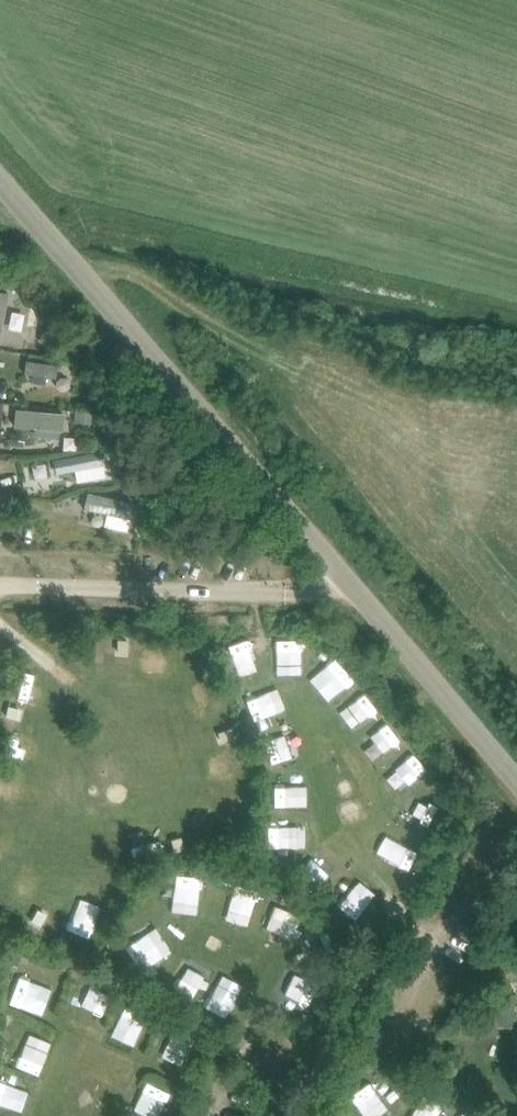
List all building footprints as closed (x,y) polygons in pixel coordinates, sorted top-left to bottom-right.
[(5,377),(38,383),(41,364),(8,359),(5,377)] [(50,431),(50,410),(0,411),(0,432),(50,431)] [(57,474),(60,486),(90,479),(84,452),(36,463),(39,479),(57,474)] [(69,496),(67,510),(111,516),(113,503),(69,496)] [(9,648),(13,627),(0,625),(0,647),(9,648)] [(217,642),(217,669),(238,668),(237,641),(217,642)] [(284,643),(260,642),(259,667),(283,668),(284,643)] [(320,658),(294,682),(312,701),(338,677),(320,658)] [(320,710),(337,730),(363,709),(346,688),(320,710)] [(240,720),(260,712),(254,696),(234,704),(240,720)] [(371,720),(352,737),(368,756),(387,739),(371,720)] [(258,731),(267,752),(285,745),(276,724),(258,731)] [(395,789),(416,770),(399,751),(378,770),(395,789)] [(388,816),(413,828),(423,809),(398,797),(388,816)] [(284,807),(251,812),(255,836),(288,831),(284,807)] [(285,865),(300,854),(287,836),(272,847),(285,865)] [(365,837),(358,859),(395,870),(402,848),(365,837)] [(322,888),(332,875),(318,864),(307,878),(322,888)] [(171,866),(158,902),(181,911),(194,874),(171,866)] [(321,904),(332,917),(354,898),(343,885),(321,904)] [(267,933),(279,909),(255,898),(243,922),(267,933)] [(72,934),(75,912),(54,910),(51,932),(72,934)] [(310,947),(317,932),(298,924),(292,939),(310,947)] [(129,970),(149,947),(129,930),(110,953),(129,970)] [(14,954),(11,966),(20,968),(23,956),(14,954)] [(154,978),(175,987),(184,967),(163,957),(154,978)] [(24,1019),(35,990),(1,978),(0,979),(0,1010),(24,1019)] [(185,1009),(201,1014),(210,986),(190,980),(186,995),(189,996),(185,1009)] [(263,999),(288,1020),(304,1001),(279,980),(263,999)] [(493,1007),(514,1012),(516,999),(516,995),(496,991),(493,1007)] [(93,1038),(118,1048),(132,1014),(107,1004),(93,1038)] [(0,1033),(0,1061),(17,1067),(26,1043),(0,1033)] [(159,1063),(171,1070),(183,1050),(170,1043),(159,1063)] [(348,1115),(352,1115),(370,1105),(353,1076),(332,1089),(348,1115)] [(0,1112),(12,1087),(0,1081),(0,1112)] [(152,1092),(129,1082),(119,1106),(141,1115),(142,1115),(152,1092)] [(425,1105),(404,1093),(391,1115),(418,1115),(425,1105)]
